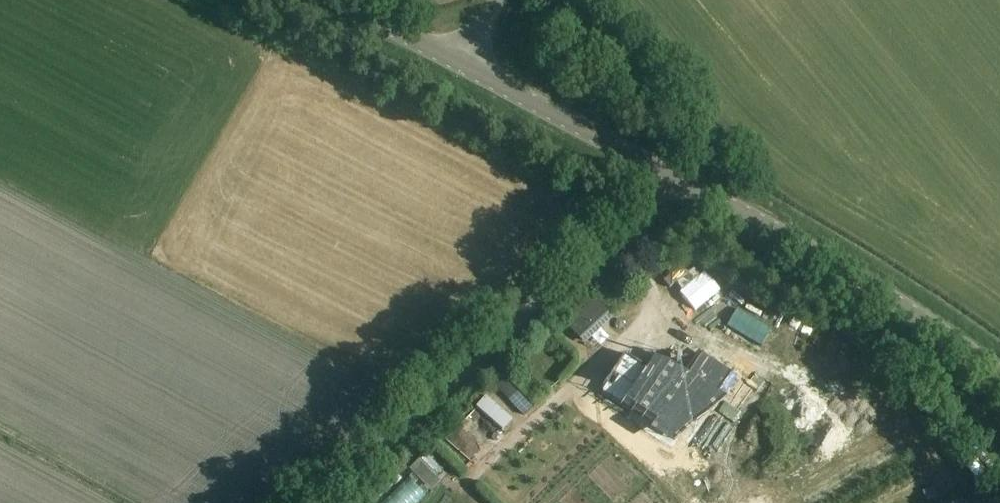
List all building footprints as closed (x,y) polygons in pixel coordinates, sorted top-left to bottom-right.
[(594,300),(566,325),(583,344),(611,319),(594,300)] [(678,368),(717,393),(730,373),(691,348),(678,368)] [(591,395),(665,444),(695,399),(621,349),(591,395)]
